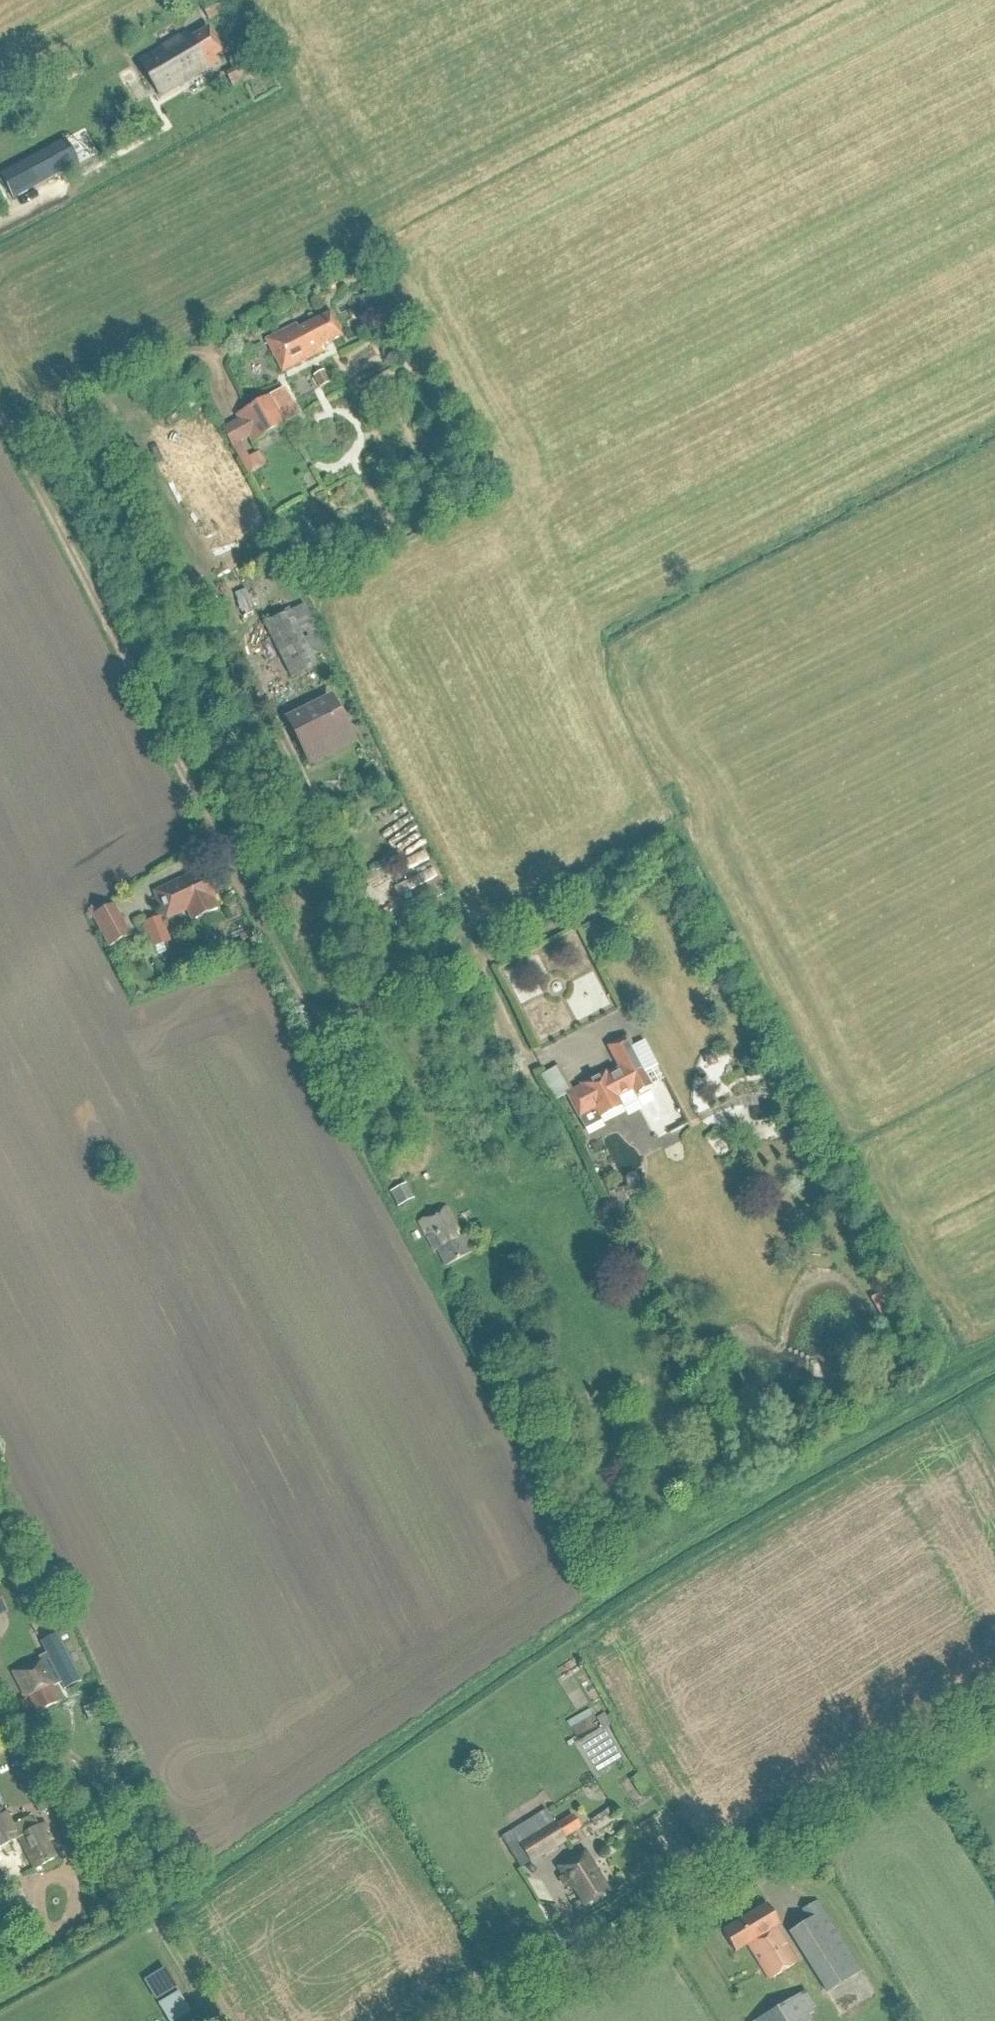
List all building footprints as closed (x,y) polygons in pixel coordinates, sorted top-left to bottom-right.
[(208,22),(229,10),(224,0),(209,0),(199,6),(208,22)] [(222,54),(208,29),(189,39),(186,35),(141,62),(162,97),(218,64),(214,58),(222,54)] [(223,74),(232,90),(267,71),(259,56),(223,74)] [(75,167),(62,142),(0,176),(0,179),(12,201),(75,167)] [(340,337),(329,313),(296,329),(294,326),(265,340),(281,373),(322,352),(320,347),(340,337)] [(311,378),(318,391),(328,385),(322,372),(311,378)] [(269,396),(284,425),(299,417),(283,388),(269,396)] [(337,388),(328,392),(336,409),(345,405),(337,388)] [(236,420),(223,428),(220,430),(231,449),(232,448),(239,444),(248,439),(251,445),(284,425),(269,396),(234,416),(236,420)] [(239,444),(232,448),(247,475),(262,467),(264,465),(257,454),(248,459),(239,444)] [(302,607),(287,614),(311,660),(325,652),(302,607)] [(262,627),(290,680),(315,667),(311,660),(287,614),(262,627)] [(306,769),(346,750),(353,746),(329,697),(282,720),(306,769)] [(218,910),(212,898),(214,897),(202,871),(152,893),(164,919),(184,910),(189,923),(218,910)] [(112,907),(98,915),(90,919),(106,950),(128,938),(112,907)] [(149,941),(152,950),(154,949),(157,956),(166,953),(163,946),(170,943),(161,918),(142,924),(144,928),(136,930),(141,943),(149,941)] [(531,972),(542,967),(534,951),(499,968),(515,1000),(539,989),(531,972)] [(591,967),(555,981),(568,1016),(604,1002),(591,967)] [(579,1086),(580,1087),(565,1095),(584,1131),(601,1123),(600,1120),(622,1109),(623,1112),(638,1104),(634,1096),(652,1087),(651,1086),(663,1080),(644,1041),(633,1047),(627,1034),(604,1046),(616,1070),(607,1075),(606,1072),(579,1086)] [(548,1091),(565,1083),(553,1058),(535,1066),(548,1091)] [(609,1122),(617,1134),(628,1126),(619,1115),(609,1122)] [(709,1119),(703,1128),(715,1137),(721,1128),(709,1119)] [(604,1180),(615,1172),(607,1162),(596,1170),(604,1180)] [(397,1207),(414,1198),(405,1183),(388,1192),(397,1207)] [(437,1253),(443,1266),(472,1252),(463,1235),(460,1236),(446,1207),(418,1221),(434,1255),(437,1253)] [(45,1654),(10,1671),(23,1698),(27,1697),(36,1713),(58,1701),(50,1686),(60,1682),(64,1690),(79,1682),(55,1635),(40,1643),(45,1654)] [(610,1726),(604,1715),(596,1719),(602,1731),(610,1726)] [(69,1782),(65,1774),(55,1780),(59,1788),(69,1782)] [(26,1794),(39,1816),(47,1811),(33,1790),(26,1794)] [(18,1839),(33,1869),(56,1858),(48,1845),(47,1843),(53,1839),(45,1825),(37,1829),(33,1822),(31,1823),(29,1819),(15,1826),(0,1797),(0,1848),(18,1839)] [(520,1869),(530,1863),(565,1841),(545,1811),(510,1833),(512,1835),(502,1841),(520,1869)] [(583,1854),(557,1871),(570,1893),(573,1891),(584,1909),(608,1894),(583,1854)] [(808,1922),(789,1934),(826,1993),(860,1972),(815,1902),(801,1911),(808,1922)] [(766,1905),(721,1933),(734,1953),(747,1946),(768,1980),(797,1963),(775,1928),(779,1926),(766,1905)] [(758,2020),(807,2020),(805,2017),(814,2011),(803,1993),(758,2020)] [(182,2019),(172,1994),(159,2000),(168,2020),(177,2020),(182,2019)]
